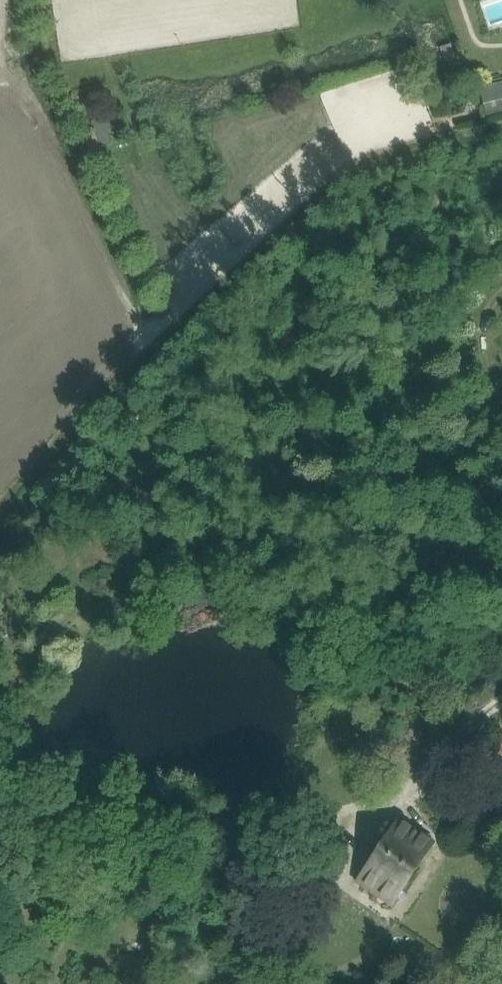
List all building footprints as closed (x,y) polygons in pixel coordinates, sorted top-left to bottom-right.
[(485,104),(488,116),(501,113),(501,100),(485,104)] [(359,880),(360,881),(394,903),(435,842),(400,819),(385,841),(384,840),(377,850),(378,851),(359,880)]
